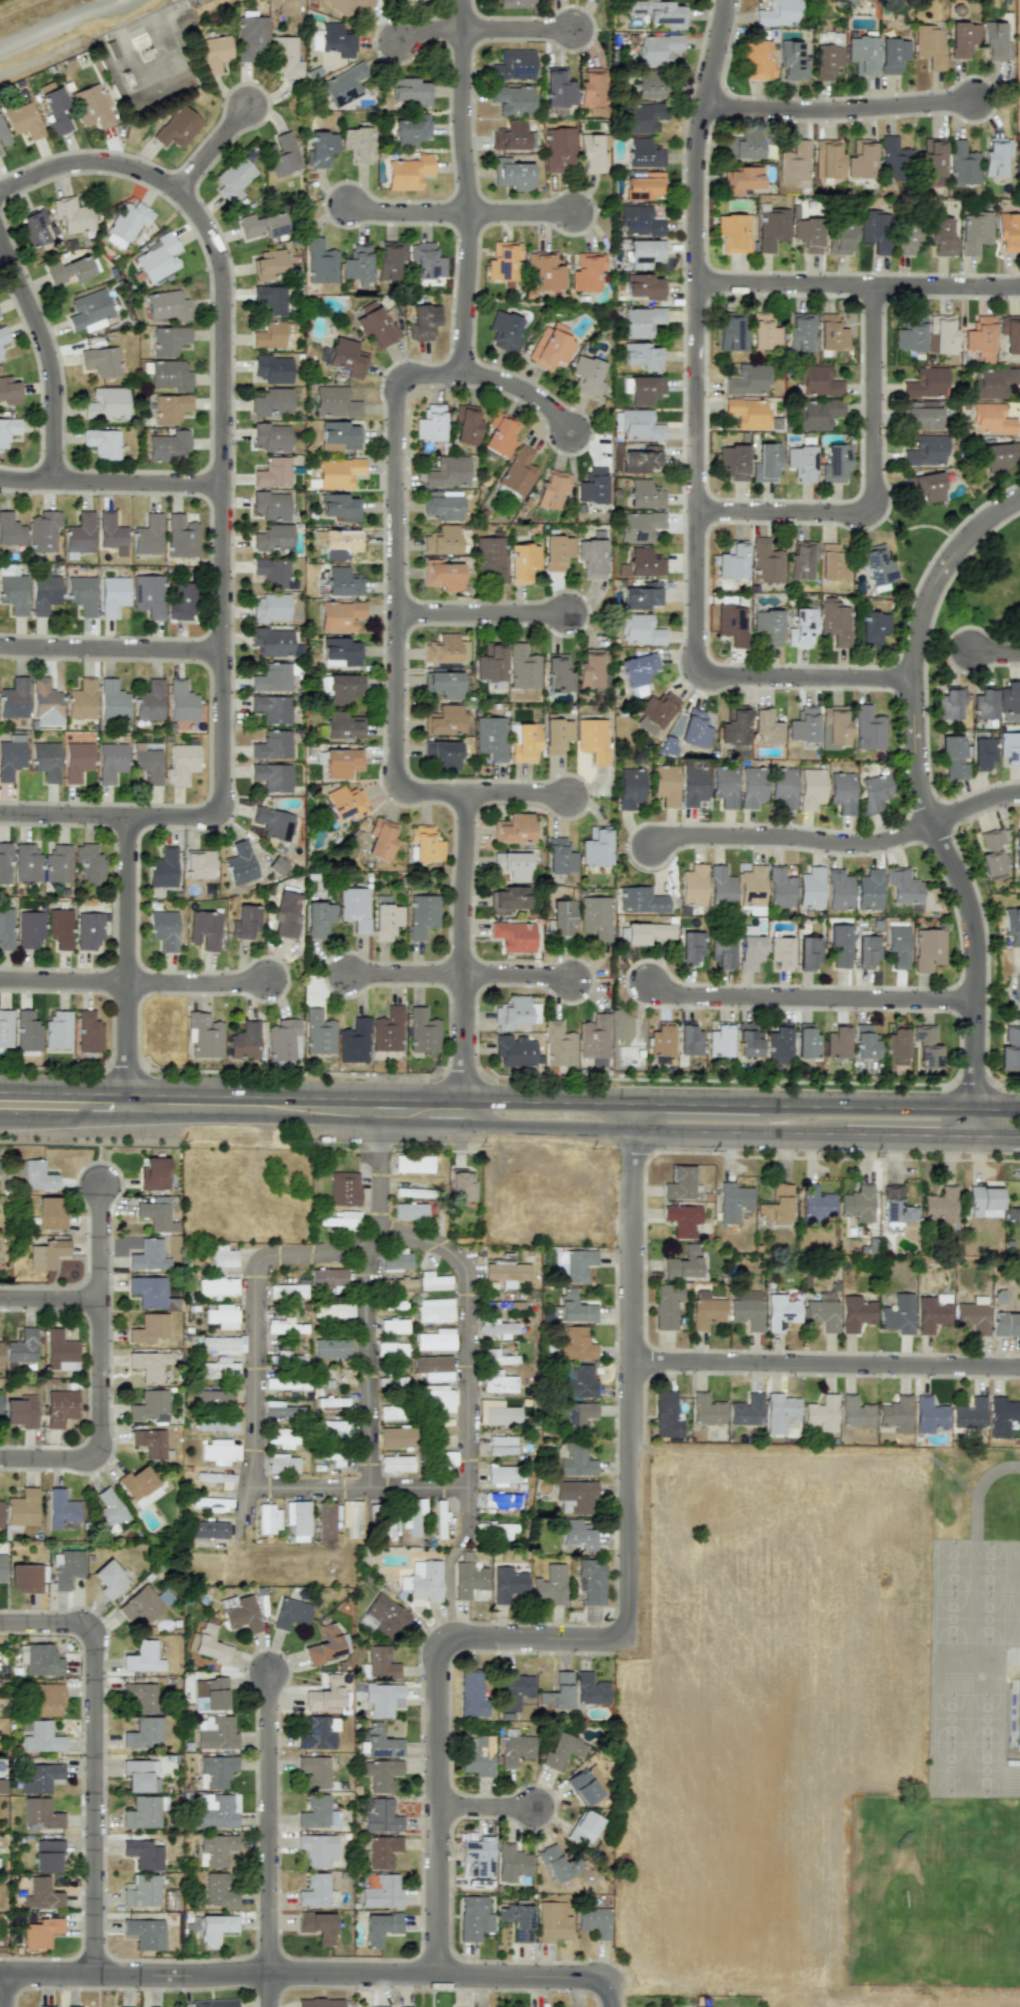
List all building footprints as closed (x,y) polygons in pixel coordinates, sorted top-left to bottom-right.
[(499,8),(533,7),(533,0),(498,0),(499,8)] [(755,26),(798,25),(798,0),(767,0),(767,9),(754,10),(755,26)] [(672,2),(627,1),(627,13),(647,14),(646,24),(666,24),(666,29),(685,30),(685,6),(672,6),(672,2)] [(236,62),(252,62),(252,49),(266,49),(267,17),(237,16),(236,62)] [(341,23),(321,22),(321,31),(318,31),(318,52),(338,52),(337,58),(355,58),(355,34),(340,34),(341,23)] [(982,49),(987,49),(987,61),(1010,61),(1010,42),(1004,42),(1005,22),(983,22),(982,49)] [(949,58),(969,59),(970,44),(978,44),(978,23),(950,23),(949,58)] [(928,71),(944,70),(943,30),(935,30),(935,25),(913,25),(914,57),(928,57),(928,71)] [(220,74),(218,61),(231,60),(229,35),(200,39),(204,76),(220,74)] [(681,35),(640,36),(640,45),(636,45),(637,65),(669,65),(668,51),(681,51),(681,35)] [(296,37),(271,37),(272,72),(280,72),(280,78),(303,78),(303,61),(296,61),(296,37)] [(875,76),(875,37),(846,37),(846,62),(854,62),(854,75),(875,76)] [(908,61),(908,39),(880,39),(879,74),(899,75),(899,61),(908,61)] [(747,79),(774,79),(774,62),(768,62),(768,41),(740,40),(740,63),(747,63),(747,79)] [(782,80),(806,80),(806,62),(800,62),(801,41),(779,41),(779,69),(782,69),(782,80)] [(814,81),(834,80),(833,66),(842,66),(842,45),(813,45),(814,81)] [(534,50),(499,50),(499,64),(490,64),(490,80),(533,80),(534,50)] [(333,108),(363,94),(357,80),(368,76),(362,63),(321,81),(333,108)] [(545,68),(545,106),(574,106),(574,81),(566,81),(566,68),(545,68)] [(578,107),(601,107),(601,68),(583,68),(583,81),(579,81),(578,107)] [(663,99),(663,70),(635,71),(636,99),(663,99)] [(412,100),(412,106),(430,107),(431,83),(418,82),(418,78),(393,77),(392,100),(412,100)] [(70,94),(83,127),(96,122),(100,130),(116,124),(99,82),(70,94)] [(40,93),(51,121),(47,122),(52,136),(74,128),(59,86),(40,93)] [(534,87),(490,86),(489,102),(499,102),(499,115),(533,116),(534,87)] [(12,135),(25,130),(30,141),(44,135),(31,101),(3,112),(12,135)] [(179,150),(202,122),(179,103),(150,137),(163,147),(168,141),(179,150)] [(625,134),(655,133),(654,120),(667,119),(666,103),(624,104),(625,134)] [(416,120),(394,120),(395,143),(430,142),(430,114),(416,114),(416,120)] [(11,142),(0,115),(0,147),(11,142)] [(491,149),(534,150),(535,132),(526,132),(526,122),(506,121),(506,130),(491,130),(491,149)] [(724,138),(725,159),(761,158),(760,126),(739,127),(739,138),(724,138)] [(342,128),(342,149),(350,149),(351,164),(373,163),(373,128),(342,128)] [(545,173),(561,172),(561,164),(576,163),(575,128),(545,129),(545,173)] [(275,177),(303,167),(289,130),(273,136),(275,142),(263,146),(275,177)] [(338,153),(338,132),(307,132),(308,168),(329,168),(329,153),(338,153)] [(603,134),(579,135),(579,160),(584,160),(584,173),(603,173),(603,134)] [(896,136),(881,135),(881,177),(903,177),(904,149),(896,149),(896,136)] [(664,167),(664,148),(650,148),(650,138),(629,138),(628,166),(664,167)] [(943,139),(922,138),(922,152),(916,152),(915,177),(942,178),(943,139)] [(1004,177),(1004,157),(1011,157),(1011,138),(987,138),(987,151),(982,151),(982,177),(1004,177)] [(778,152),(777,184),(799,185),(799,180),(808,181),(809,140),(792,139),(792,152),(778,152)] [(813,178),(841,178),(842,154),(837,154),(837,140),(814,139),(813,178)] [(845,178),(873,178),(874,140),(852,139),(851,157),(846,157),(845,178)] [(949,186),(978,185),(977,152),(964,152),(964,140),(948,140),(949,186)] [(213,178),(221,186),(217,190),(232,205),(244,194),(240,189),(257,173),(239,154),(213,178)] [(388,190),(421,190),(420,175),(433,175),(432,154),(417,154),(417,160),(387,161),(388,190)] [(510,157),(494,157),(494,185),(511,186),(511,190),(532,190),(532,163),(510,163),(510,157)] [(723,196),(744,195),(743,189),(761,189),(761,166),(735,167),(735,171),(723,171),(723,196)] [(663,172),(645,172),(645,177),(625,178),(625,200),(653,200),(653,196),(664,196),(663,172)] [(54,217),(61,215),(64,234),(93,231),(90,206),(75,208),(74,196),(52,199),(54,217)] [(103,239),(124,251),(139,223),(146,227),(154,212),(135,202),(132,207),(123,202),(103,239)] [(664,236),(664,219),(652,219),(652,206),(619,205),(619,235),(664,236)] [(788,208),(758,207),(758,253),(774,253),(774,241),(788,241),(788,208)] [(46,224),(41,209),(21,216),(23,224),(19,226),(27,248),(48,241),(42,225),(46,224)] [(874,255),(886,255),(887,211),(860,211),(859,242),(874,242),(874,255)] [(264,238),(288,232),(282,212),(253,219),(252,214),(237,217),(242,239),(263,234),(264,238)] [(962,212),(961,256),(977,256),(977,244),(991,244),(992,212),(962,212)] [(1001,240),(1001,251),(1019,252),(1019,232),(1018,232),(1019,214),(996,213),(996,240),(1001,240)] [(721,235),(721,253),(750,253),(750,215),(716,215),(716,235),(721,235)] [(820,254),(821,219),(793,218),(792,239),(802,239),(801,254),(820,254)] [(956,237),(950,237),(950,218),(929,218),(930,256),(956,256),(956,237)] [(833,236),(826,236),(827,254),(850,254),(850,243),(855,243),(854,221),(833,222),(833,236)] [(894,255),(914,256),(915,241),(921,241),(921,223),(895,222),(894,255)] [(134,257),(148,284),(180,267),(172,254),(179,250),(169,230),(155,237),(159,244),(134,257)] [(337,250),(323,250),(322,237),(306,237),(307,283),(337,283),(337,250)] [(665,240),(629,241),(629,269),(650,269),(650,261),(665,261),(665,240)] [(405,261),(404,241),(381,242),(381,254),(376,255),(377,281),(399,280),(399,261),(405,261)] [(486,280),(514,281),(514,260),(520,260),(521,242),(492,241),(492,260),(486,260),(486,280)] [(415,279),(445,278),(445,257),(435,257),(435,242),(409,243),(410,261),(415,261),(415,279)] [(342,259),(342,282),(370,281),(370,245),(350,245),(350,259),(342,259)] [(259,251),(259,259),(253,259),(254,280),(272,280),(272,273),(285,272),(285,250),(259,251)] [(534,290),(563,290),(563,265),(556,265),(556,252),(527,252),(527,268),(534,268),(534,290)] [(576,253),(576,270),(571,270),(571,291),(598,292),(599,270),(604,270),(604,253),(576,253)] [(100,272),(93,254),(60,266),(58,260),(43,265),(51,286),(72,278),(74,282),(100,272)] [(625,274),(626,299),(664,297),(664,279),(651,279),(651,274),(625,274)] [(286,315),(285,286),(252,287),(252,305),(262,305),(262,315),(286,315)] [(71,331),(113,316),(103,288),(69,300),(74,314),(66,317),(71,331)] [(145,294),(149,320),(174,317),(174,323),(191,321),(187,298),(181,299),(180,289),(145,294)] [(387,325),(376,300),(360,308),(363,315),(355,319),(363,338),(369,335),(376,350),(401,338),(394,322),(387,325)] [(440,305),(411,305),(412,323),(408,324),(408,341),(433,340),(432,325),(441,325),(440,305)] [(490,344),(515,354),(522,338),(515,336),(522,320),(496,308),(487,328),(495,332),(490,344)] [(622,338),(651,338),(652,324),(665,324),(665,309),(622,308),(622,338)] [(717,351),(746,351),(745,312),(721,313),(722,326),(717,326),(717,351)] [(751,349),(779,349),(780,327),(769,327),(770,313),(751,312),(751,349)] [(786,352),(808,352),(808,331),(813,331),(813,313),(790,313),(790,326),(786,326),(786,352)] [(847,328),(838,328),(838,313),(818,314),(818,349),(847,349),(847,328)] [(922,351),(924,316),(907,315),(906,329),(895,329),(894,349),(922,351)] [(955,328),(950,328),(951,316),(928,315),(927,341),(933,341),(932,353),(954,354),(955,328)] [(963,331),(964,351),(978,350),(978,363),(993,363),(992,316),(972,316),(973,331),(963,331)] [(998,316),(998,335),(1004,335),(1004,354),(1019,354),(1019,316),(998,316)] [(544,326),(526,359),(550,372),(556,361),(564,365),(575,343),(563,337),(568,329),(554,321),(550,329),(544,326)] [(284,333),(294,333),(294,322),(263,322),(263,331),(251,331),(252,347),(284,347),(284,333)] [(4,325),(0,327),(0,345),(10,340),(4,325)] [(190,327),(153,328),(154,357),(178,357),(178,343),(190,343),(190,327)] [(368,353),(355,350),(357,343),(333,336),(325,364),(348,370),(346,376),(361,380),(368,353)] [(623,365),(643,365),(643,371),(662,371),(661,347),(648,348),(648,343),(623,343),(623,365)] [(94,365),(95,378),(120,376),(117,347),(80,350),(81,366),(94,365)] [(604,364),(577,354),(570,374),(578,377),(573,390),(597,399),(603,382),(598,380),(604,364)] [(291,383),(292,356),(254,356),(254,377),(264,377),(263,383),(291,383)] [(150,388),(175,387),(175,391),(191,391),(191,371),(184,371),(184,360),(150,361),(150,388)] [(767,364),(736,365),(737,379),(723,379),(724,395),(768,394),(767,364)] [(830,366),(798,365),(797,395),(842,396),(842,380),(829,380),(830,366)] [(901,397),(945,398),(946,368),(914,367),(914,381),(901,381),(901,397)] [(1005,398),(1005,384),(1018,384),(1018,368),(972,369),(973,399),(1005,398)] [(3,400),(3,405),(21,404),(20,381),(11,382),(11,376),(0,377),(0,400),(3,400)] [(665,394),(664,376),(628,377),(628,405),(650,405),(650,398),(658,397),(658,394),(665,394)] [(348,387),(316,386),(315,416),(361,417),(361,400),(348,400),(348,387)] [(82,417),(127,418),(127,388),(91,387),(91,402),(83,402),(82,417)] [(251,396),(251,414),(292,413),(292,388),(263,389),(263,396),(251,396)] [(192,395),(154,396),(155,425),(179,425),(179,411),(192,411),(192,395)] [(736,429),(767,429),(767,399),(724,399),(724,415),(736,415),(736,429)] [(829,431),(829,416),(841,416),(842,401),(797,400),(796,430),(829,431)] [(903,401),(902,425),(914,426),(913,429),(938,430),(939,402),(903,401)] [(458,423),(455,442),(475,446),(480,421),(477,421),(479,407),(455,403),(452,422),(458,423)] [(1003,404),(972,403),(971,433),(1014,434),(1015,418),(1002,418),(1003,404)] [(444,404),(424,404),(424,419),(415,419),(415,440),(444,440),(444,404)] [(492,427),(481,446),(506,459),(515,442),(511,439),(520,423),(495,410),(487,424),(492,427)] [(622,440),(664,439),(664,425),(652,425),(652,410),(621,410),(622,440)] [(8,448),(7,434),(20,434),(20,418),(0,419),(0,448),(8,448)] [(349,422),(322,421),(322,449),(361,450),(361,426),(348,426),(349,422)] [(290,425),(252,424),(252,447),(262,447),(262,452),(289,452),(290,425)] [(119,459),(120,430),(82,429),(81,446),(94,446),(93,458),(119,459)] [(148,461),(182,460),(181,451),(189,451),(189,430),(172,430),(172,435),(148,436),(148,461)] [(945,436),(913,435),(913,449),(901,449),(901,465),(944,466),(945,436)] [(523,499),(539,470),(526,463),(533,451),(519,443),(496,484),(523,499)] [(779,443),(757,443),(757,463),(751,463),(751,482),(775,481),(774,468),(779,468),(779,443)] [(980,445),(981,464),(985,464),(985,473),(1005,472),(1004,465),(1018,464),(1017,443),(980,445)] [(826,444),(826,464),(821,463),(820,482),(846,483),(847,444),(826,444)] [(622,451),(623,472),(660,471),(660,445),(642,445),(642,451),(622,451)] [(747,446),(718,445),(718,466),(727,466),(727,481),(747,481),(747,446)] [(785,467),(794,468),(794,482),(814,483),(814,447),(786,446),(785,467)] [(469,457),(436,456),(436,471),(424,470),(424,486),(468,487),(469,457)] [(290,486),(290,457),(265,457),(266,470),(253,471),(253,487),(290,486)] [(365,460),(319,459),(319,489),(353,489),(353,474),(365,474),(365,460)] [(577,502),(605,503),(606,467),(587,467),(586,482),(578,481),(577,502)] [(557,511),(561,491),(567,492),(571,474),(548,469),(545,482),(541,481),(535,506),(557,511)] [(905,476),(908,497),(922,496),(923,503),(943,501),(941,473),(905,476)] [(628,507),(664,508),(664,488),(650,488),(651,479),(629,479),(628,507)] [(441,490),(424,491),(425,515),(437,515),(437,520),(462,520),(462,496),(441,497),(441,490)] [(288,492),(252,493),(252,512),(260,512),(260,520),(289,519),(288,492)] [(322,515),(334,516),(334,521),(360,522),(361,498),(349,498),(349,494),(322,494),(322,515)] [(0,511),(0,545),(26,544),(25,523),(12,523),(12,511),(0,511)] [(29,516),(30,553),(56,552),(56,528),(59,528),(59,511),(39,511),(39,516),(29,516)] [(77,526),(65,526),(65,551),(93,552),(93,511),(77,511),(77,526)] [(126,526),(115,527),(115,511),(98,511),(98,547),(127,547),(126,526)] [(664,512),(621,513),(622,543),(653,543),(652,529),(665,529),(664,512)] [(133,527),(133,553),(161,554),(161,513),(145,513),(145,528),(133,527)] [(167,557),(198,557),(199,522),(184,522),(184,514),(168,513),(167,557)] [(293,549),(292,524),(264,525),(264,532),(252,533),(252,550),(293,549)] [(423,553),(459,554),(460,525),(438,524),(438,533),(423,533),(423,553)] [(348,552),(362,551),(362,530),(323,531),(323,560),(348,559),(348,552)] [(577,540),(577,560),(583,560),(583,579),(604,579),(605,532),(593,532),(593,540),(577,540)] [(574,537),(545,536),(545,572),(565,572),(565,557),(574,557),(574,537)] [(505,537),(475,538),(476,572),(489,572),(489,582),(506,582),(505,537)] [(783,581),(783,550),(769,550),(769,537),(753,537),(753,581),(783,581)] [(747,542),(726,541),(726,554),(717,554),(717,578),(746,578),(747,542)] [(788,580),(810,580),(810,554),(814,554),(814,541),(792,541),(792,554),(788,554),(788,580)] [(841,543),(820,543),(820,579),(840,580),(841,543)] [(897,580),(893,559),(887,560),(883,543),(860,549),(869,586),(897,580)] [(539,544),(509,545),(510,584),(529,583),(529,570),(539,569),(539,544)] [(289,580),(289,559),(252,559),(252,575),(264,575),(263,588),(296,589),(296,580),(289,580)] [(442,586),(442,591),(461,592),(462,564),(438,563),(438,559),(424,559),(423,586),(442,586)] [(27,575),(18,575),(18,566),(0,565),(0,602),(12,602),(11,616),(26,616),(27,575)] [(348,566),(327,567),(327,595),(362,595),(362,575),(348,575),(348,566)] [(164,575),(133,576),(134,610),(148,610),(148,619),(164,619),(164,575)] [(32,616),(47,617),(48,604),(60,605),(60,576),(33,576),(32,616)] [(67,604),(80,604),(79,617),(95,617),(95,576),(67,576),(67,604)] [(116,605),(128,606),(129,578),(101,577),(100,618),(116,618),(116,605)] [(623,587),(623,609),(650,610),(650,605),(662,605),(662,582),(641,581),(641,588),(623,587)] [(170,620),(193,620),(193,583),(170,583),(170,620)] [(252,601),(251,621),(289,622),(289,595),(259,594),(259,601),(252,601)] [(819,635),(833,635),(832,646),(849,646),(850,605),(834,604),(834,597),(820,597),(819,635)] [(320,633),(356,632),(356,617),(364,617),(364,601),(320,602),(320,633)] [(716,635),(731,636),(731,648),(746,648),(746,604),(717,604),(716,635)] [(792,628),(786,628),(786,646),(809,647),(810,634),(814,634),(815,609),(793,608),(792,628)] [(781,646),(782,611),(753,610),(753,632),(764,632),(763,646),(781,646)] [(860,612),(859,645),(881,646),(882,633),(890,633),(891,613),(860,612)] [(665,644),(665,629),(652,629),(652,614),(619,615),(620,635),(624,635),(624,645),(665,644)] [(257,656),(292,656),(292,629),(252,629),(252,646),(257,646),(257,656)] [(468,641),(458,641),(458,633),(438,633),(438,642),(423,643),(423,662),(468,662),(468,641)] [(349,637),(323,638),(323,666),(361,665),(361,642),(349,642),(349,637)] [(525,642),(509,643),(510,688),(540,687),(540,655),(525,655),(525,642)] [(476,656),(476,681),(506,681),(505,643),(484,643),(484,656),(476,656)] [(578,688),(601,687),(601,649),(583,649),(583,663),(577,663),(578,688)] [(621,660),(630,698),(645,694),(643,684),(649,683),(647,674),(659,671),(655,652),(621,660)] [(568,654),(546,654),(546,692),(573,692),(573,672),(568,672),(568,654)] [(250,690),(291,691),(292,663),(264,663),(264,676),(251,676),(250,690)] [(462,672),(425,671),(425,694),(441,694),(440,699),(461,700),(462,672)] [(364,675),(329,674),(328,703),(350,704),(350,696),(363,696),(364,675)] [(27,676),(11,676),(11,688),(0,689),(0,717),(27,717),(27,676)] [(48,677),(33,676),(32,724),(61,725),(62,691),(48,690),(48,677)] [(94,719),(95,677),(79,677),(79,690),(67,690),(66,718),(94,719)] [(116,678),(101,678),(100,718),(128,719),(128,691),(116,691),(116,678)] [(161,720),(163,679),(147,678),(147,692),(135,691),(134,719),(161,720)] [(170,721),(198,720),(197,693),(185,693),(185,679),(169,679),(170,721)] [(998,713),(1019,713),(1019,681),(1005,681),(1005,688),(998,688),(998,713)] [(936,695),(936,719),(960,719),(959,705),(965,705),(964,688),(943,689),(943,695),(936,695)] [(679,702),(664,690),(655,701),(648,695),(636,711),(641,715),(634,723),(651,736),(679,702)] [(971,691),(972,719),(995,718),(994,690),(971,691)] [(291,724),(291,696),(250,696),(250,711),(263,712),(263,723),(291,724)] [(884,749),(885,716),(870,716),(870,704),(855,704),(854,749),(884,749)] [(787,741),(816,742),(817,706),(797,705),(797,720),(788,720),(787,741)] [(720,723),(719,744),(747,744),(748,706),(726,706),(725,723),(720,723)] [(844,707),(821,706),(820,744),(848,745),(848,719),(844,718),(844,707)] [(679,743),(707,749),(711,727),(703,726),(706,711),(686,707),(679,743)] [(781,722),(769,722),(769,707),(753,707),(752,742),(781,743),(781,722)] [(346,711),(325,712),(326,739),(364,738),(363,716),(346,717),(346,711)] [(506,717),(476,717),(475,753),(490,753),(489,762),(505,762),(506,717)] [(578,753),(591,752),(591,765),(608,765),(606,718),(576,720),(578,753)] [(572,741),(573,720),(545,719),(544,754),(564,755),(564,740),(572,741)] [(538,723),(516,723),(516,744),(510,744),(510,763),(534,762),(534,750),(539,750),(538,723)] [(291,731),(263,730),(263,743),(250,743),(249,758),(290,759),(291,731)] [(1005,757),(1005,765),(1019,766),(1019,733),(998,733),(998,756),(1005,757)] [(12,782),(12,769),(25,768),(24,735),(8,735),(8,741),(0,741),(0,782),(12,782)] [(961,736),(940,736),(940,760),(945,760),(945,780),(967,779),(967,763),(962,763),(961,736)] [(988,771),(988,761),(994,761),(994,738),(972,738),(972,772),(988,771)] [(459,742),(423,741),(423,758),(438,758),(438,770),(458,770),(459,742)] [(65,784),(80,783),(79,770),(93,770),(92,742),(64,743),(65,784)] [(58,743),(31,743),(31,770),(43,771),(43,783),(58,783),(58,743)] [(126,743),(98,744),(98,784),(113,784),(113,772),(126,772),(126,743)] [(161,785),(161,750),(144,750),(144,743),(133,743),(133,770),(146,771),(145,785),(161,785)] [(198,745),(170,744),(170,769),(166,768),(165,785),(185,786),(186,772),(198,772),(198,745)] [(324,779),(348,778),(348,771),(362,770),(362,749),(324,749),(324,779)] [(681,808),(696,808),(696,801),(707,801),(707,766),(691,766),(691,760),(682,760),(681,808)] [(290,792),(291,765),(250,764),(249,779),(262,779),(262,792),(290,792)] [(661,808),(677,808),(678,766),(653,765),(652,796),(661,797),(661,808)] [(720,809),(736,809),(737,766),(712,766),(711,797),(720,797),(720,809)] [(741,809),(756,808),(756,802),(765,801),(765,767),(740,768),(741,809)] [(795,768),(770,768),(770,799),(779,799),(779,809),(795,809),(795,768)] [(643,804),(642,769),(617,769),(618,810),(635,810),(635,804),(643,804)] [(814,811),(814,803),(823,803),(824,769),(800,769),(798,810),(814,811)] [(854,773),(829,773),(828,804),(838,804),(838,815),(853,816),(854,773)] [(858,779),(865,815),(880,812),(878,800),(893,797),(888,773),(858,779)] [(323,794),(335,820),(352,813),(354,817),(369,810),(358,787),(346,793),(342,785),(323,794)] [(264,824),(261,835),(287,842),(294,816),(255,805),(251,820),(264,824)] [(532,813),(507,813),(507,821),(494,821),(493,842),(532,843),(532,813)] [(366,856),(387,862),(394,838),(392,838),(395,823),(373,817),(368,835),(371,836),(366,856)] [(443,841),(434,841),(434,825),(409,825),(408,842),(414,843),(413,861),(442,861),(443,841)] [(580,865),(610,865),(609,826),(588,827),(588,840),(580,840),(580,865)] [(978,833),(983,853),(978,855),(984,877),(1005,871),(998,845),(1004,843),(1000,827),(978,833)] [(576,852),(567,852),(567,837),(547,837),(547,873),(576,873),(576,852)] [(222,859),(231,885),(257,877),(245,839),(230,844),(234,855),(222,859)] [(10,884),(10,843),(0,843),(0,884),(10,884)] [(14,881),(40,881),(41,851),(33,851),(33,844),(15,844),(14,881)] [(70,882),(70,845),(51,844),(51,853),(44,853),(44,882),(70,882)] [(79,883),(104,884),(104,856),(96,856),(97,844),(74,844),(73,861),(80,861),(79,883)] [(147,886),(174,887),(175,846),(160,846),(160,859),(148,859),(147,886)] [(213,851),(184,850),(184,878),(212,879),(213,851)] [(493,873),(507,872),(507,882),(529,881),(529,852),(493,853),(493,873)] [(705,905),(705,864),(690,864),(690,871),(680,871),(680,905),(705,905)] [(734,876),(725,876),(724,865),(709,865),(710,904),(734,904),(734,876)] [(739,905),(764,906),(765,865),(749,865),(749,872),(740,872),(739,905)] [(783,866),(768,865),(768,907),(793,908),(794,877),(783,876),(783,866)] [(798,908),(823,909),(823,866),(807,866),(807,874),(798,874),(798,908)] [(892,884),(892,904),(922,903),(921,880),(908,880),(908,867),(885,868),(886,884),(892,884)] [(882,869),(866,868),(866,876),(857,875),(856,910),(881,911),(882,869)] [(852,876),(842,875),(843,869),(827,869),(826,909),(851,910),(852,876)] [(528,887),(503,886),(503,891),(489,891),(489,914),(508,915),(508,909),(527,909),(528,887)] [(668,912),(668,895),(650,895),(650,887),(618,887),(619,913),(668,912)] [(368,934),(369,888),(339,888),(338,921),(353,921),(353,934),(368,934)] [(300,917),(295,916),(299,895),(278,890),(271,920),(275,921),(272,935),(295,940),(300,917)] [(408,941),(424,941),(425,928),(438,928),(438,895),(409,895),(408,941)] [(609,897),(579,897),(580,933),(594,933),(594,942),(610,941),(609,897)] [(551,900),(550,934),(572,934),(573,900),(551,900)] [(334,924),(334,902),(305,903),(306,939),(326,938),(326,924),(334,924)] [(259,906),(236,905),(236,920),(230,920),(229,938),(250,939),(251,931),(258,932),(259,906)] [(402,905),(373,905),(373,941),(393,941),(393,926),(402,926),(402,905)] [(1002,908),(1003,934),(1008,934),(1008,947),(1019,946),(1019,908),(1002,908)] [(13,950),(12,909),(0,909),(0,950),(13,950)] [(48,938),(55,938),(56,950),(71,950),(71,909),(47,909),(48,938)] [(222,914),(191,910),(187,943),(201,944),(200,950),(217,952),(222,914)] [(42,912),(18,911),(18,949),(42,949),(42,912)] [(176,911),(148,911),(149,940),(161,940),(161,952),(177,952),(176,911)] [(76,950),(101,950),(102,913),(77,912),(76,950)] [(534,923),(489,922),(488,938),(501,938),(501,952),(533,953),(534,923)] [(648,945),(648,940),(674,940),(674,925),(619,924),(619,944),(648,945)] [(850,925),(828,925),(828,947),(833,948),(833,967),(849,968),(850,925)] [(886,951),(893,951),(893,969),(908,970),(908,927),(887,926),(886,951)] [(945,929),(915,929),(914,972),(930,972),(930,964),(945,964),(945,929)] [(703,956),(703,932),(680,932),(680,965),(696,965),(696,955),(703,956)] [(856,969),(872,969),(872,960),(879,960),(879,936),(857,935),(856,969)] [(733,936),(710,936),(709,961),(716,961),(716,969),(732,970),(733,936)] [(755,971),(755,961),(762,961),(762,937),(739,936),(738,970),(755,971)] [(792,938),(769,937),(768,961),(775,961),(775,971),(791,971),(792,938)] [(821,937),(798,937),(797,971),(812,971),(813,963),(820,963),(821,937)] [(538,1003),(527,1003),(527,995),(507,996),(508,1004),(494,1005),(494,1031),(511,1030),(511,1024),(538,1024),(538,1003)] [(372,1018),(372,1051),(402,1051),(402,1005),(386,1005),(386,1018),(372,1018)] [(438,1053),(439,1019),(425,1019),(425,1007),(410,1006),(408,1052),(438,1053)] [(320,1007),(304,1008),(305,1054),(335,1053),(335,1020),(320,1020),(320,1007)] [(40,1051),(41,1022),(33,1022),(33,1010),(17,1009),(16,1050),(40,1051)] [(12,1010),(0,1010),(0,1047),(12,1047),(12,1010)] [(78,1052),(102,1052),(102,1020),(94,1020),(94,1010),(78,1010),(78,1052)] [(71,1049),(72,1011),(52,1011),(52,1019),(45,1019),(44,1048),(71,1049)] [(192,1057),(223,1056),(222,1022),(208,1022),(208,1012),(186,1012),(187,1043),(191,1043),(192,1057)] [(609,1013),(593,1013),(593,1022),(579,1022),(579,1058),(609,1058),(609,1013)] [(338,1062),(367,1062),(368,1017),(352,1016),(352,1030),(338,1029),(338,1062)] [(298,1018),(275,1019),(275,1026),(266,1026),(268,1061),(295,1060),(294,1035),(298,1035),(298,1018)] [(561,1019),(545,1019),(546,1066),(576,1066),(575,1032),(561,1033),(561,1019)] [(229,1033),(229,1058),(258,1058),(259,1020),(242,1020),(242,1033),(229,1033)] [(672,1056),(672,1022),(656,1021),(655,1032),(649,1031),(649,1056),(672,1056)] [(736,1023),(737,1057),(760,1056),(759,1031),(754,1031),(754,1022),(736,1023)] [(701,1031),(694,1031),(694,1023),(679,1023),(678,1054),(700,1055),(701,1031)] [(731,1025),(710,1024),(709,1056),(730,1057),(731,1025)] [(819,1034),(812,1034),(812,1025),(796,1024),(795,1058),(818,1059),(819,1034)] [(877,1033),(870,1033),(870,1024),(854,1024),(854,1058),(877,1059),(877,1033)] [(918,1041),(917,1068),(939,1068),(940,1045),(934,1045),(934,1025),(912,1025),(912,1041),(918,1041)] [(906,1061),(907,1027),(891,1026),(891,1034),(884,1034),(883,1060),(906,1061)] [(1019,1053),(1019,1026),(1004,1026),(1004,1046),(998,1046),(998,1069),(1019,1070),(1019,1053)] [(766,1064),(788,1065),(790,1028),(767,1028),(766,1064)] [(849,1028),(826,1028),(825,1058),(848,1058),(849,1028)] [(499,1066),(534,1067),(535,1041),(524,1041),(524,1036),(512,1036),(512,1035),(493,1034),(493,1057),(500,1057),(499,1066)] [(432,1156),(394,1156),(394,1172),(432,1173),(432,1156)] [(139,1189),(167,1190),(168,1158),(144,1157),(144,1166),(139,1165),(139,1189)] [(57,1189),(57,1174),(44,1174),(44,1160),(14,1160),(14,1174),(24,1174),(24,1189),(57,1189)] [(695,1166),(673,1166),(673,1183),(663,1183),(662,1198),(694,1199),(695,1166)] [(474,1202),(474,1171),(450,1171),(450,1201),(474,1202)] [(358,1206),(359,1172),(330,1172),(329,1205),(358,1206)] [(752,1188),(734,1188),(734,1183),(719,1182),(719,1223),(738,1224),(738,1209),(751,1209),(752,1188)] [(757,1204),(756,1220),(790,1220),(791,1184),(773,1183),(772,1204),(757,1204)] [(802,1223),(821,1223),(821,1216),(835,1216),(835,1194),(817,1194),(817,1183),(802,1183),(802,1223)] [(873,1184),(857,1183),(857,1193),(840,1193),(839,1216),(854,1216),(854,1221),(872,1222),(873,1184)] [(902,1186),(884,1185),(883,1221),(917,1222),(918,1207),(902,1206),(902,1186)] [(956,1223),(955,1185),(940,1185),(940,1196),(922,1196),(923,1218),(937,1218),(937,1224),(956,1223)] [(1001,1217),(1001,1187),(968,1188),(969,1217),(1001,1217)] [(63,1197),(36,1197),(37,1229),(63,1229),(63,1197)] [(149,1232),(176,1231),(176,1222),(169,1222),(168,1203),(135,1203),(135,1218),(149,1217),(149,1232)] [(426,1221),(427,1204),(394,1203),(393,1220),(426,1221)] [(672,1238),(694,1238),(694,1223),(700,1223),(700,1206),(663,1205),(662,1220),(673,1220),(672,1238)] [(1019,1224),(1019,1208),(1006,1208),(1005,1223),(1019,1224)] [(319,1217),(319,1229),(358,1230),(359,1211),(339,1211),(339,1218),(319,1217)] [(128,1254),(128,1269),(168,1268),(168,1258),(162,1258),(161,1238),(140,1238),(140,1254),(128,1254)] [(68,1240),(43,1240),(43,1245),(28,1246),(28,1270),(55,1270),(55,1256),(69,1256),(68,1240)] [(699,1278),(700,1244),(684,1243),(684,1259),(663,1259),(662,1277),(699,1278)] [(237,1250),(226,1250),(226,1245),(212,1245),(211,1266),(236,1267),(237,1250)] [(411,1270),(411,1250),(381,1251),(381,1271),(411,1270)] [(553,1251),(554,1283),(586,1282),(586,1265),(596,1265),(596,1250),(553,1251)] [(513,1264),(513,1253),(502,1253),(502,1262),(485,1262),(485,1280),(502,1280),(502,1288),(514,1288),(514,1280),(530,1280),(530,1264),(513,1264)] [(311,1269),(311,1286),(346,1286),(346,1269),(311,1269)] [(450,1276),(432,1276),(432,1271),(419,1271),(419,1290),(451,1289),(450,1276)] [(127,1294),(138,1294),(138,1308),(165,1308),(165,1277),(128,1277),(127,1294)] [(236,1294),(236,1278),(198,1279),(198,1295),(236,1294)] [(270,1298),(306,1297),(306,1283),(269,1285),(270,1298)] [(655,1284),(655,1330),(676,1330),(677,1301),(682,1301),(682,1285),(655,1284)] [(596,1321),(596,1305),(575,1304),(575,1287),(560,1287),(559,1310),(551,1310),(551,1320),(596,1321)] [(724,1299),(708,1299),(708,1290),(693,1290),(693,1331),(707,1331),(707,1321),(724,1320),(724,1299)] [(762,1332),(762,1290),(738,1290),(738,1300),(730,1300),(730,1321),(747,1321),(747,1332),(762,1332)] [(880,1329),(898,1329),(898,1334),(913,1334),(913,1293),(894,1293),(894,1308),(880,1308),(880,1329)] [(767,1332),(782,1332),(782,1322),(800,1322),(801,1301),(784,1301),(784,1295),(768,1294),(767,1332)] [(875,1302),(859,1302),(859,1296),(843,1295),(842,1333),(857,1333),(857,1323),(875,1323),(875,1302)] [(918,1295),(917,1335),(932,1335),(933,1324),(950,1324),(950,1296),(918,1295)] [(955,1325),(972,1325),(972,1335),(987,1336),(987,1296),(973,1296),(973,1303),(956,1303),(955,1325)] [(451,1299),(417,1300),(417,1324),(452,1323),(451,1299)] [(822,1332),(837,1333),(838,1302),(805,1301),(804,1322),(822,1322),(822,1332)] [(353,1318),(353,1304),(314,1305),(314,1319),(353,1318)] [(205,1323),(217,1323),(217,1329),(237,1329),(237,1305),(205,1305),(205,1323)] [(994,1312),(993,1335),(1019,1336),(1019,1313),(994,1312)] [(167,1314),(141,1313),(140,1328),(127,1328),(127,1342),(153,1343),(153,1337),(167,1337),(167,1314)] [(497,1323),(497,1316),(479,1316),(480,1335),(499,1334),(499,1340),(508,1340),(508,1334),(517,1334),(517,1323),(497,1323)] [(267,1333),(307,1333),(307,1324),(293,1324),(293,1319),(267,1319),(267,1333)] [(380,1320),(381,1333),(408,1333),(407,1319),(380,1320)] [(558,1359),(595,1359),(595,1343),(587,1344),(586,1326),(564,1326),(564,1341),(558,1341),(558,1359)] [(35,1327),(19,1327),(19,1341),(5,1341),(5,1361),(35,1362),(35,1327)] [(76,1340),(61,1340),(61,1328),(46,1328),(46,1370),(77,1370),(76,1340)] [(454,1350),(453,1328),(435,1328),(435,1334),(416,1334),(416,1350),(454,1350)] [(201,1352),(243,1353),(244,1337),(201,1336),(201,1352)] [(314,1357),(349,1358),(349,1340),(314,1339),(314,1357)] [(406,1358),(406,1343),(378,1342),(378,1357),(406,1358)] [(497,1348),(483,1349),(484,1365),(518,1364),(518,1355),(498,1356),(497,1348)] [(169,1353),(128,1352),(127,1368),(141,1368),(141,1383),(161,1383),(161,1364),(169,1364),(169,1353)] [(200,1362),(200,1378),(238,1379),(238,1363),(228,1363),(228,1356),(215,1356),(215,1363),(200,1362)] [(413,1373),(423,1373),(424,1381),(452,1381),(451,1356),(413,1357),(413,1373)] [(561,1397),(596,1398),(596,1379),(591,1379),(591,1365),(562,1364),(561,1397)] [(516,1393),(516,1376),(500,1376),(500,1372),(483,1371),(483,1393),(516,1393)] [(265,1389),(309,1389),(309,1378),(265,1377),(265,1389)] [(453,1411),(454,1386),(421,1386),(420,1411),(453,1411)] [(127,1405),(128,1421),(167,1420),(167,1389),(140,1390),(141,1404),(127,1405)] [(197,1391),(197,1407),(232,1406),(231,1390),(197,1391)] [(45,1428),(62,1429),(62,1419),(76,1419),(77,1391),(46,1391),(45,1428)] [(682,1437),(682,1412),(676,1412),(675,1391),(654,1391),(655,1437),(682,1437)] [(707,1391),(692,1391),(692,1423),(725,1423),(725,1402),(707,1402),(707,1391)] [(762,1393),(747,1393),(747,1403),(729,1402),(729,1424),(761,1425),(762,1393)] [(766,1434),(785,1434),(785,1419),(799,1419),(799,1398),(781,1397),(781,1393),(767,1393),(766,1434)] [(856,1394),(841,1393),(841,1426),(873,1427),(874,1405),(856,1405),(856,1394)] [(3,1426),(35,1426),(35,1394),(19,1394),(19,1400),(4,1400),(3,1426)] [(803,1426),(819,1426),(819,1432),(836,1432),(837,1394),(822,1394),(822,1404),(803,1404),(803,1426)] [(878,1426),(893,1427),(893,1432),(910,1433),(911,1394),(896,1394),(896,1404),(878,1404),(878,1426)] [(948,1406),(930,1406),(930,1395),(916,1395),(915,1433),(933,1433),(933,1428),(948,1428),(948,1406)] [(952,1428),(985,1428),(985,1396),(970,1396),(970,1406),(953,1406),(952,1428)] [(1005,1401),(1005,1397),(990,1396),(989,1437),(1008,1437),(1009,1425),(1019,1425),(1019,1402),(1005,1401)] [(282,1401),(264,1401),(264,1416),(305,1415),(304,1406),(283,1407),(282,1401)] [(566,1403),(565,1411),(560,1411),(560,1431),(586,1431),(586,1418),(596,1418),(596,1403),(566,1403)] [(483,1425),(516,1426),(517,1407),(484,1407),(483,1425)] [(237,1431),(237,1419),(196,1420),(196,1431),(237,1431)] [(339,1429),(338,1421),(321,1422),(321,1428),(331,1427),(331,1430),(339,1429)] [(380,1428),(380,1448),(409,1447),(408,1427),(380,1428)] [(268,1450),(292,1449),(291,1428),(267,1429),(268,1450)] [(131,1430),(131,1446),(145,1445),(145,1460),(165,1459),(164,1429),(131,1430)] [(515,1436),(488,1436),(488,1455),(516,1454),(515,1436)] [(230,1439),(208,1439),(208,1444),(200,1444),(200,1460),(211,1460),(211,1465),(229,1465),(228,1461),(238,1461),(238,1445),(230,1445),(230,1439)] [(595,1475),(596,1460),(585,1460),(585,1444),(557,1443),(557,1475),(595,1475)] [(342,1467),(343,1450),(318,1450),(318,1459),(332,1459),(332,1466),(342,1467)] [(298,1473),(298,1456),(268,1455),(268,1473),(298,1473)] [(412,1456),(381,1457),(381,1472),(413,1471),(412,1456)] [(116,1480),(138,1510),(163,1492),(144,1465),(130,1474),(128,1471),(116,1480)] [(518,1484),(517,1465),(486,1466),(487,1485),(518,1484)] [(234,1482),(234,1474),(197,1473),(197,1480),(234,1482)] [(555,1501),(561,1501),(560,1513),(594,1513),(595,1481),(555,1481),(555,1501)] [(130,1519),(108,1486),(95,1494),(103,1507),(92,1514),(106,1535),(130,1519)] [(6,1498),(5,1525),(36,1526),(37,1488),(20,1487),(20,1498),(6,1498)] [(64,1488),(49,1488),(48,1529),(60,1529),(60,1522),(79,1523),(80,1501),(63,1500),(64,1488)] [(483,1508),(519,1508),(520,1494),(484,1493),(483,1508)] [(208,1512),(231,1512),(231,1499),(188,1498),(188,1505),(208,1506),(208,1512)] [(426,1514),(425,1499),(403,1500),(404,1528),(409,1528),(409,1537),(419,1537),(419,1515),(426,1514)] [(309,1501),(285,1502),(285,1525),(291,1524),(291,1541),(304,1541),(304,1536),(309,1536),(309,1501)] [(361,1501),(341,1501),(341,1527),(348,1527),(348,1537),(361,1537),(361,1501)] [(257,1506),(258,1533),(280,1532),(279,1506),(257,1506)] [(580,1519),(560,1519),(560,1544),(581,1544),(581,1551),(596,1551),(597,1526),(580,1526),(580,1519)] [(190,1537),(227,1539),(228,1523),(191,1521),(190,1537)] [(83,1552),(54,1551),(53,1591),(68,1591),(68,1577),(83,1577),(83,1552)] [(455,1600),(470,1600),(470,1590),(487,1590),(488,1568),(472,1568),(472,1552),(461,1551),(461,1562),(455,1562),(455,1600)] [(91,1574),(102,1586),(99,1590),(109,1601),(130,1582),(108,1558),(91,1574)] [(604,1559),(577,1559),(577,1576),(583,1576),(582,1606),(604,1606),(604,1559)] [(442,1561),(412,1561),(411,1576),(400,1575),(399,1589),(409,1589),(409,1597),(427,1597),(427,1602),(441,1602),(442,1561)] [(565,1564),(546,1563),(545,1579),(532,1579),(531,1601),(546,1602),(546,1605),(564,1605),(565,1564)] [(42,1565),(9,1564),(9,1589),(18,1589),(18,1592),(41,1593),(42,1565)] [(511,1567),(494,1567),(493,1601),(525,1601),(526,1573),(511,1572),(511,1567)] [(116,1609),(128,1621),(135,1614),(145,1625),(165,1606),(143,1584),(116,1609)] [(410,1613),(376,1592),(359,1621),(392,1642),(410,1613)] [(261,1630),(251,1593),(219,1601),(227,1629),(244,1625),(246,1634),(261,1630)] [(286,1631),(290,1620),(306,1625),(312,1605),(281,1596),(272,1627),(286,1631)] [(231,1647),(211,1641),(216,1625),(201,1621),(191,1654),(225,1664),(231,1647)] [(304,1647),(309,1665),(343,1657),(335,1622),(320,1626),(324,1642),(304,1647)] [(156,1640),(136,1640),(136,1655),(122,1655),(122,1670),(163,1671),(163,1659),(156,1659),(156,1640)] [(63,1675),(63,1658),(54,1659),(54,1644),(18,1644),(18,1663),(25,1663),(25,1675),(63,1675)] [(360,1678),(399,1679),(399,1663),(389,1663),(389,1646),(367,1645),(367,1664),(361,1664),(360,1678)] [(460,1671),(460,1716),(484,1716),(485,1672),(460,1671)] [(533,1676),(517,1675),(518,1671),(500,1671),(499,1711),(518,1712),(519,1698),(532,1698),(533,1676)] [(571,1671),(555,1671),(554,1693),(538,1692),(537,1707),(570,1708),(571,1671)] [(576,1704),(609,1704),(609,1682),(591,1682),(591,1671),(576,1671),(576,1704)] [(341,1708),(340,1673),(325,1674),(326,1690),(305,1691),(305,1708),(341,1708)] [(226,1678),(192,1679),(193,1710),(227,1709),(226,1678)] [(63,1683),(34,1684),(35,1716),(58,1716),(58,1707),(63,1707),(63,1683)] [(156,1684),(122,1683),(121,1699),(136,1699),(135,1713),(156,1713),(156,1684)] [(401,1684),(363,1684),(364,1702),(369,1702),(369,1717),(391,1717),(391,1708),(402,1708),(401,1684)] [(336,1749),(336,1717),(307,1716),(307,1733),(297,1733),(296,1748),(336,1749)] [(161,1717),(135,1717),(135,1732),(121,1732),(122,1748),(148,1748),(148,1742),(162,1741),(161,1717)] [(196,1749),(236,1748),(236,1733),(232,1733),(232,1717),(196,1717),(196,1749)] [(22,1735),(21,1751),(63,1752),(63,1736),(50,1736),(50,1720),(29,1720),(29,1736),(22,1735)] [(365,1756),(402,1756),(402,1739),(381,1739),(381,1722),(364,1722),(365,1756)] [(516,1736),(516,1730),(505,1730),(505,1736),(501,1736),(501,1768),(516,1768),(516,1759),(533,1759),(534,1736),(516,1736)] [(559,1772),(566,1753),(581,1759),(587,1743),(554,1731),(542,1766),(559,1772)] [(492,1777),(493,1736),(473,1735),(473,1749),(460,1749),(460,1771),(474,1772),(473,1777),(492,1777)] [(199,1757),(199,1789),(228,1789),(228,1772),(237,1772),(237,1756),(199,1757)] [(307,1790),(329,1789),(328,1756),(296,1757),(297,1772),(307,1772),(307,1790)] [(126,1792),(157,1792),(156,1760),(121,1761),(122,1775),(126,1775),(126,1792)] [(362,1775),(370,1776),(369,1793),(392,1793),(392,1776),(402,1776),(402,1761),(362,1761),(362,1775)] [(19,1793),(49,1794),(49,1779),(63,1779),(63,1764),(29,1764),(29,1781),(19,1780),(19,1793)] [(602,1794),(584,1768),(565,1781),(583,1807),(602,1794)] [(196,1827),(237,1828),(237,1812),(232,1812),(232,1795),(196,1794),(196,1827)] [(159,1828),(159,1796),(132,1796),(132,1811),(122,1810),(121,1827),(159,1828)] [(49,1798),(23,1797),(23,1822),(39,1822),(38,1826),(63,1827),(63,1812),(49,1812),(49,1798)] [(364,1830),(401,1831),(402,1816),(392,1816),(392,1799),(364,1798),(364,1830)] [(602,1820),(583,1809),(567,1837),(586,1848),(602,1820)] [(198,1867),(226,1868),(227,1850),(236,1851),(237,1836),(199,1835),(198,1867)] [(306,1867),(329,1868),(329,1859),(335,1859),(335,1835),(297,1835),(297,1851),(306,1851),(306,1867)] [(402,1852),(402,1836),(369,1837),(370,1869),(391,1869),(391,1852),(402,1852)] [(472,1877),(493,1877),(494,1836),(478,1836),(478,1841),(461,1841),(460,1875),(472,1875),(472,1877)] [(34,1872),(58,1872),(59,1855),(63,1855),(63,1840),(35,1840),(34,1872)] [(161,1846),(148,1846),(148,1841),(122,1840),(121,1855),(136,1855),(136,1870),(161,1871),(161,1846)] [(553,1884),(584,1870),(577,1855),(562,1862),(554,1843),(538,1850),(553,1884)] [(530,1876),(531,1853),(513,1852),(513,1844),(499,1844),(497,1881),(515,1881),(516,1875),(530,1876)] [(227,1873),(205,1873),(205,1906),(221,1905),(221,1910),(237,1909),(236,1889),(227,1889),(227,1873)] [(297,1906),(329,1906),(328,1873),(307,1873),(307,1890),(297,1891),(297,1906)] [(402,1906),(402,1888),(398,1888),(397,1874),(374,1874),(375,1880),(368,1880),(368,1887),(361,1888),(361,1907),(402,1906)] [(121,1906),(159,1907),(160,1875),(132,1875),(132,1890),(122,1890),(121,1906)] [(63,1907),(63,1892),(49,1892),(48,1876),(29,1876),(29,1895),(22,1895),(22,1908),(63,1907)] [(459,1941),(480,1942),(480,1933),(493,1933),(493,1913),(487,1913),(487,1896),(460,1896),(459,1941)] [(497,1921),(514,1922),(514,1942),(531,1943),(531,1901),(514,1901),(514,1906),(498,1906),(497,1921)] [(537,1943),(553,1943),(553,1938),(570,1938),(571,1916),(565,1916),(565,1902),(538,1901),(537,1943)] [(609,1908),(577,1908),(577,1930),(596,1929),(596,1940),(609,1940),(609,1908)] [(334,1913),(297,1913),(297,1932),(318,1932),(318,1946),(333,1946),(334,1913)] [(402,1914),(366,1913),(365,1948),(381,1949),(381,1932),(401,1933),(402,1914)] [(237,1931),(236,1915),(200,1916),(200,1949),(216,1949),(216,1932),(237,1931)] [(23,1948),(49,1948),(49,1934),(63,1933),(63,1918),(37,1918),(37,1924),(23,1924),(23,1948)] [(164,1950),(164,1920),(121,1920),(122,1934),(136,1934),(136,1950),(164,1950)] [(297,1998),(296,2006),(342,2006),(342,1999),(297,1998)] [(191,2006),(237,2006),(237,1999),(191,2000),(191,2006)]
